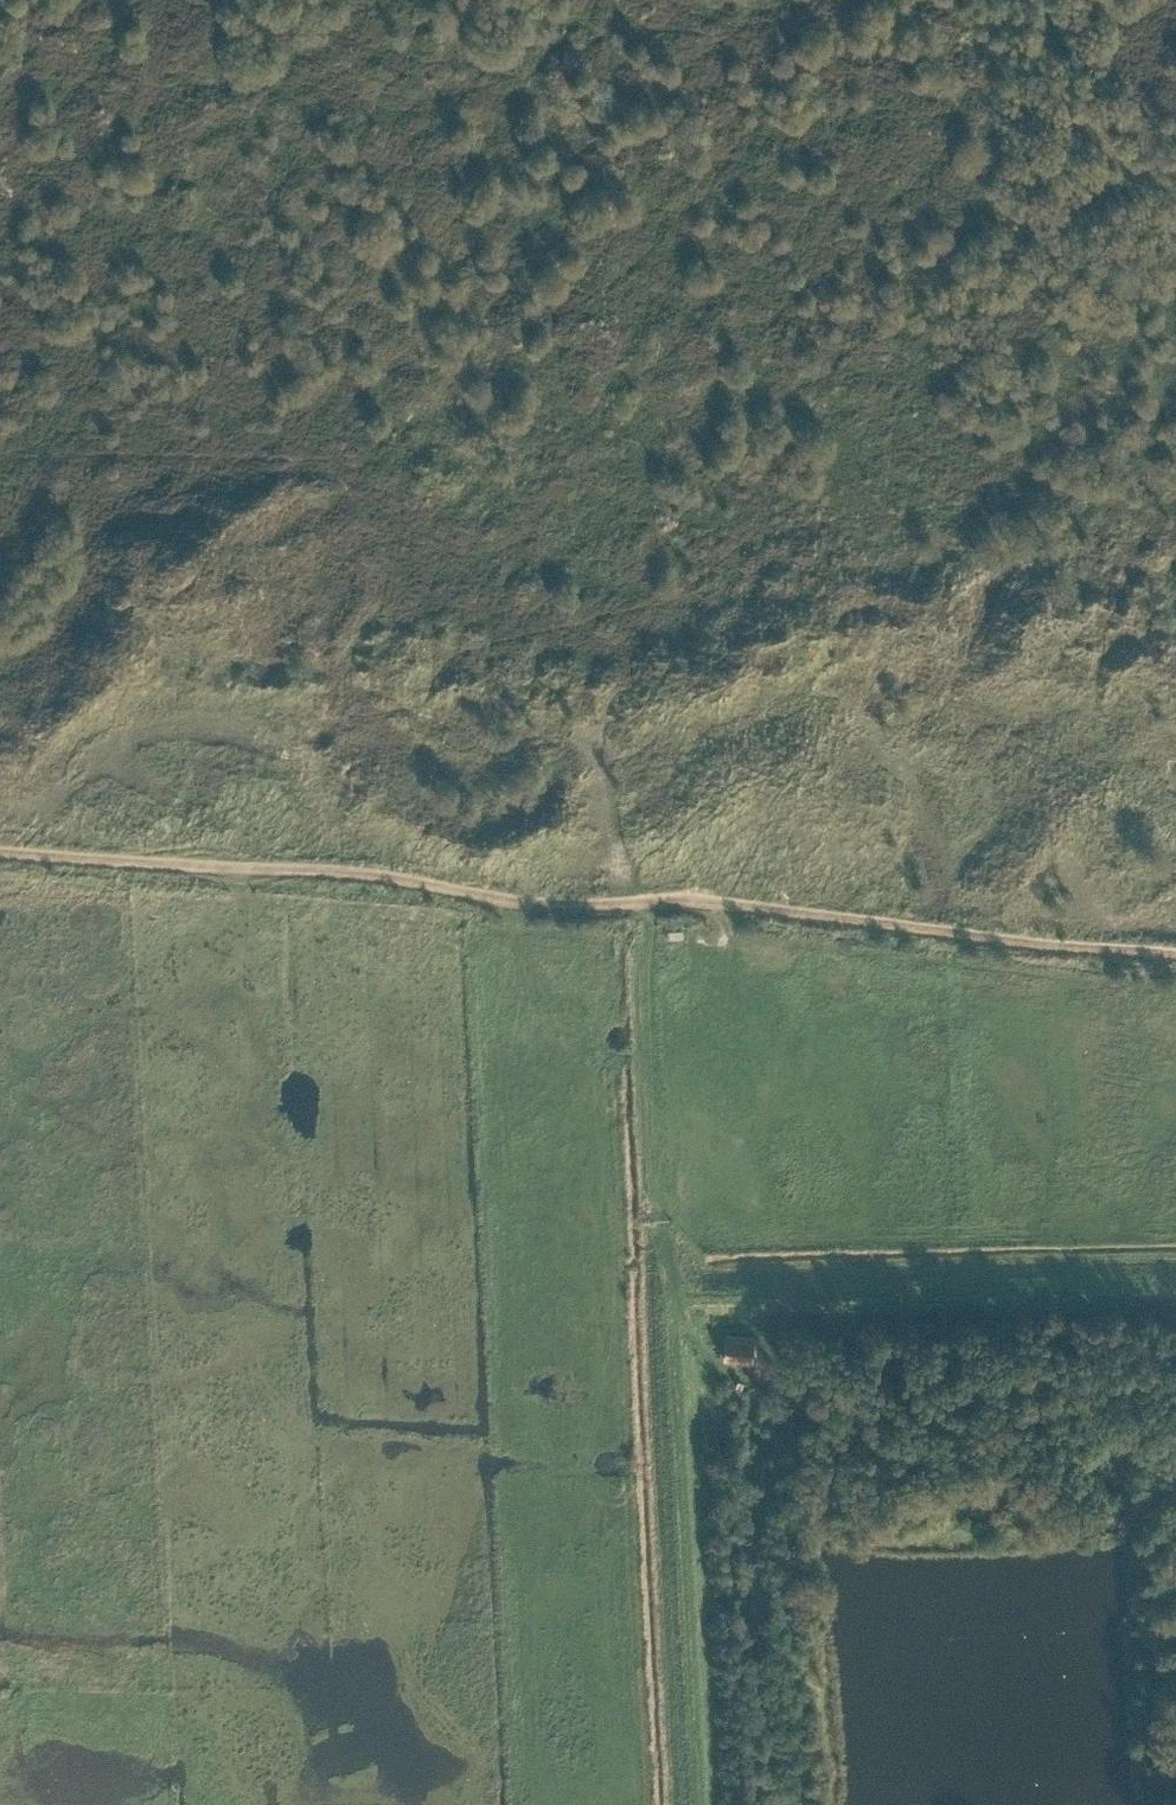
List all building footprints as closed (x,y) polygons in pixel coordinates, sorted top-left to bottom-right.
[(786,1341),(787,1330),(779,1329),(778,1340),(786,1341)] [(726,1335),(724,1359),(753,1361),(755,1338),(726,1335)]
